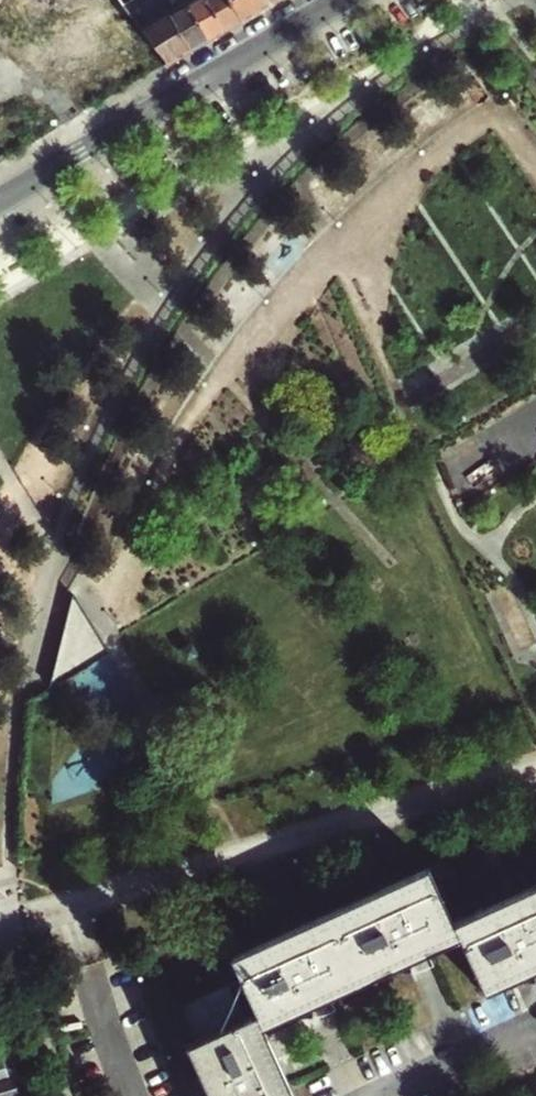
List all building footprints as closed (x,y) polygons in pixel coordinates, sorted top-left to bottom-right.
[(125,8),(137,1),(137,0),(119,0),(125,8)] [(190,52),(168,15),(153,24),(144,10),(141,5),(138,0),(137,1),(125,8),(163,58),(169,65),(190,52)] [(207,42),(182,0),(162,0),(160,1),(168,15),(190,52),(207,42)] [(205,0),(182,0),(207,42),(224,33),(205,0)] [(241,22),(229,0),(205,0),(224,33),(241,22)] [(257,13),(250,0),(229,0),(241,22),(257,13)] [(257,13),(274,3),(272,0),(250,0),(257,13)] [(168,15),(160,1),(144,10),(153,24),(168,15)] [(102,637),(101,635),(74,588),(73,587),(72,588),(52,667),(49,677),(50,678),(92,654),(107,645),(102,637)] [(504,897),(450,920),(427,866),(229,953),(240,980),(229,986),(244,1017),(185,1044),(200,1076),(209,1095),(296,1095),(263,1023),(293,1010),(314,1001),(387,968),(409,959),(457,937),(480,992),(512,978),(533,969),(535,968),(535,883),(504,897)] [(387,968),(389,973),(394,975),(399,976),(408,975),(409,959),(387,968)] [(512,978),(513,983),(518,984),(528,985),(533,985),(533,969),(512,978)] [(313,1017),(314,1001),(293,1010),(295,1016),(304,1018),(313,1017)] [(0,1043),(0,1095),(30,1095),(7,1038),(0,1043)] [(200,1076),(195,1078),(193,1087),(194,1095),(209,1095),(200,1076)]
